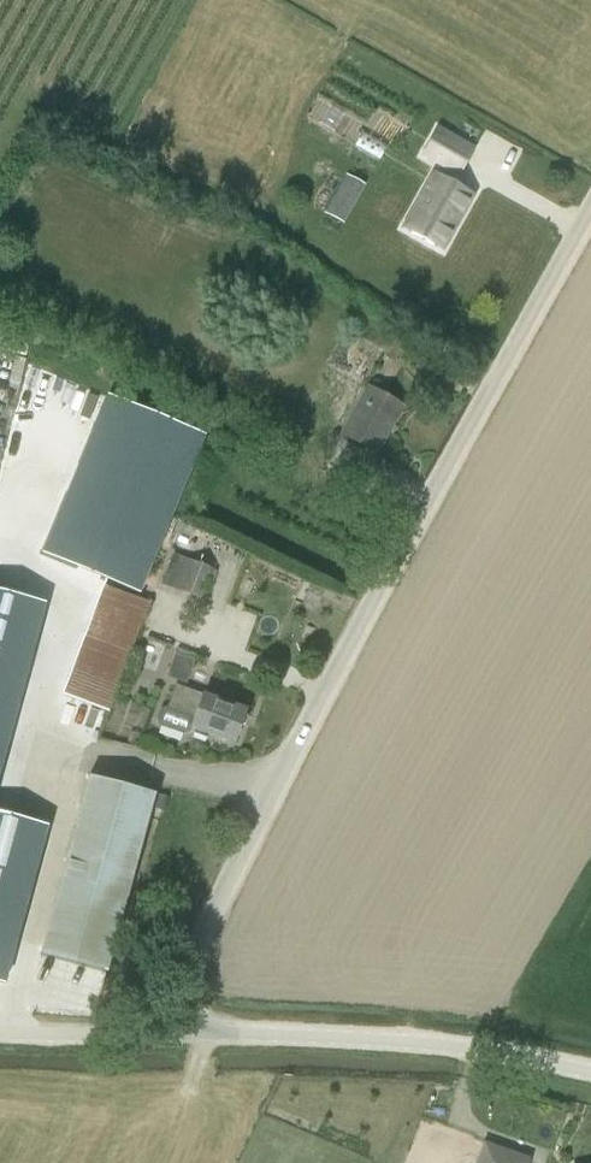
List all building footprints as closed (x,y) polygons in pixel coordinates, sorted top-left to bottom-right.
[(473,150),(436,129),(422,155),(458,175),(473,150)] [(357,147),(383,157),(389,143),(363,132),(357,147)] [(327,213),(350,223),(369,182),(346,171),(327,213)] [(404,229),(441,250),(471,195),(434,174),(404,229)] [(365,387),(341,432),(376,452),(401,406),(365,387)] [(138,593),(146,574),(204,437),(107,397),(42,552),(43,552),(43,553),(138,593)] [(177,555),(164,586),(201,600),(214,569),(177,555)] [(108,710),(147,601),(101,585),(62,694),(108,710)] [(31,633),(38,607),(0,597),(0,624),(31,633)] [(25,658),(31,633),(0,624),(0,652),(25,658)] [(18,684),(25,658),(0,652),(0,679),(18,684)] [(11,711),(18,684),(0,679),(0,708),(11,711)] [(206,737),(208,733),(233,743),(245,710),(175,685),(167,706),(160,710),(157,718),(160,725),(183,733),(190,730),(191,727),(195,729),(194,732),(206,737)] [(5,736),(11,711),(0,708),(0,735),(5,736)] [(39,950),(104,969),(154,792),(89,773),(39,950)] [(0,832),(0,870),(25,877),(40,826),(4,816),(0,832)] [(19,902),(25,877),(0,870),(0,897),(19,902)] [(12,928),(19,902),(0,897),(0,925),(12,928)] [(12,928),(0,925),(0,974),(12,928)] [(484,1143),(477,1162),(528,1162),(529,1159),(484,1143)]
